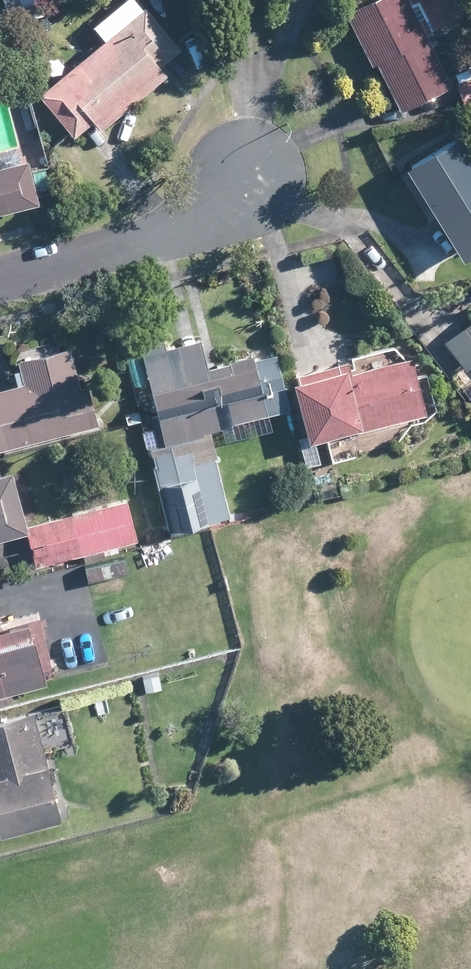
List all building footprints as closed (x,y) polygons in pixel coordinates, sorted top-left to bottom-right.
[(161,59),(175,48),(135,0),(119,0),(108,9),(87,26),(99,41),(35,95),(70,136),(79,128),(88,120),(95,129),(99,126),(161,74),(154,65),(155,64),(161,59)] [(458,12),(452,0),(361,0),(341,10),(367,63),(370,61),(392,105),(394,109),(445,84),(432,56),(421,36),(428,33),(425,27),(458,12)] [(458,80),(452,83),(450,85),(459,103),(463,101),(468,110),(470,109),(470,74),(458,80)] [(456,256),(470,246),(470,166),(451,134),(399,167),(430,215),(456,256)] [(32,195),(23,160),(0,166),(0,209),(34,201),(32,195)] [(457,328),(435,345),(456,371),(470,359),(470,345),(457,328)] [(195,343),(180,346),(162,350),(161,342),(137,348),(142,369),(125,373),(132,404),(147,400),(158,446),(147,448),(150,464),(148,465),(162,525),(163,529),(224,515),(211,458),(213,457),(206,428),(215,426),(210,402),(221,400),(227,423),(264,414),(284,409),(271,348),(247,353),(248,356),(216,364),(201,367),(195,343)] [(2,448),(92,424),(90,416),(82,384),(74,386),(64,347),(55,349),(14,360),(15,366),(20,384),(0,389),(0,440),(2,448)] [(415,392),(410,376),(405,356),(345,372),(343,365),(341,360),(292,374),(294,379),(284,381),(301,442),(325,435),(352,428),(353,431),(376,425),(375,428),(378,435),(385,438),(392,434),(395,428),(392,420),(418,413),(420,413),(415,392)] [(333,459),(350,454),(345,437),(327,442),(333,459)] [(300,462),(316,459),(313,445),(297,448),(300,462)] [(9,477),(7,473),(0,474),(0,539),(21,534),(29,567),(83,553),(85,560),(117,551),(116,545),(133,540),(124,501),(36,523),(21,527),(9,477)] [(84,581),(123,572),(120,559),(80,568),(84,581)] [(9,627),(0,630),(0,694),(24,687),(41,683),(26,623),(9,627)] [(28,715),(28,713),(0,719),(0,831),(50,819),(36,762),(39,761),(39,759),(37,753),(28,715)]
